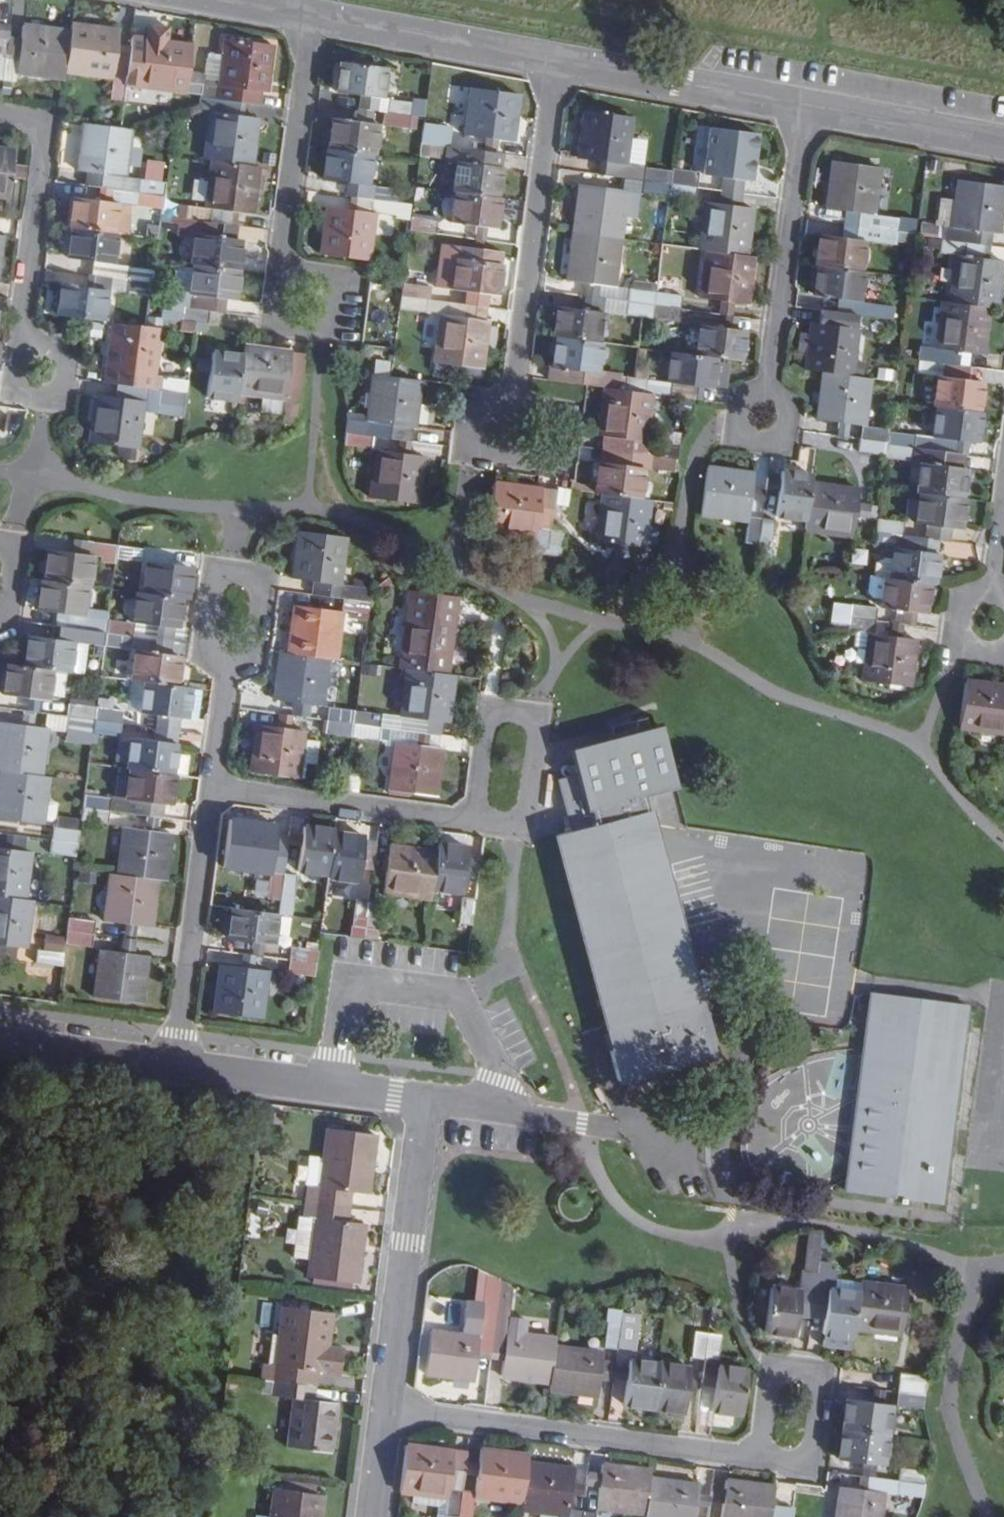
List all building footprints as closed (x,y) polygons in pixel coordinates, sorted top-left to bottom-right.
[(68,23),(68,32),(62,71),(108,77),(105,99),(118,100),(123,73),(110,71),(115,29),(68,23)] [(16,72),(61,78),(62,71),(68,32),(22,25),(20,40),(18,54),(5,52),(1,79),(14,81),(16,72)] [(0,26),(0,51),(5,52),(7,38),(8,27),(0,26)] [(141,38),(135,75),(123,73),(118,100),(132,103),(135,86),(182,92),(184,82),(190,45),(175,43),(177,29),(158,27),(157,40),(141,38)] [(20,40),(7,38),(5,52),(18,54),(20,40)] [(222,56),(219,86),(206,85),(204,97),(232,101),(234,89),(264,93),(270,45),(224,39),(222,56)] [(222,56),(204,53),(200,84),(206,85),(219,86),(222,56)] [(379,97),(383,66),(340,60),(336,91),(379,97)] [(512,139),(517,91),(471,86),(465,133),(512,139)] [(232,101),(204,97),(204,108),(210,110),(203,157),(210,159),(250,164),(256,116),(231,113),(232,101)] [(412,102),(385,98),(384,111),(410,115),(412,102)] [(576,158),(624,164),(630,116),(583,110),(576,158)] [(409,127),(410,115),(384,111),(382,124),(409,127)] [(376,123),(331,117),(327,148),(369,154),(372,154),(376,123)] [(81,122),(74,168),(99,171),(123,175),(129,128),(115,128),(81,122)] [(751,180),(757,132),(709,127),(707,143),(703,173),(751,180)] [(446,144),(447,132),(421,128),(419,140),(446,144)] [(703,173),(707,143),(695,141),(691,173),(697,173),(703,173)] [(499,165),(501,151),(446,144),(444,158),(458,160),(454,191),(457,192),(497,196),(502,165),(499,165)] [(6,196),(12,150),(0,148),(0,195),(6,196)] [(403,188),(365,183),(369,154),(327,148),(325,148),(321,178),(352,182),(361,183),(360,197),(401,202),(403,188)] [(146,176),(165,177),(166,160),(147,159),(146,176)] [(209,221),(211,208),(233,210),(252,213),(258,165),(250,164),(210,159),(203,207),(186,204),(184,218),(209,221)] [(833,159),(826,206),(843,208),(872,212),(879,165),(833,159)] [(642,179),(643,166),(624,164),(599,161),(597,173),(620,176),(642,179)] [(642,179),(670,183),(671,170),(643,166),(642,179)] [(671,170),(670,183),(695,186),(697,173),(691,173),(671,170)] [(138,177),(123,175),(99,171),(98,185),(109,186),(136,189),(138,177)] [(162,193),(164,180),(138,177),(136,189),(162,193)] [(922,220),(920,234),(941,237),(991,244),(992,231),(1000,232),(1003,201),(1003,183),(959,177),(956,197),(952,224),(937,223),(922,220)] [(641,193),(668,196),(670,183),(642,179),(641,193)] [(360,197),(361,183),(352,182),(350,196),(360,197)] [(695,186),(670,183),(668,196),(693,199),(695,186)] [(107,200),(109,186),(98,185),(96,197),(107,200)] [(578,185),(573,232),(619,239),(625,190),(578,185)] [(162,193),(136,189),(109,186),(107,200),(96,197),(71,195),(67,227),(70,227),(111,232),(115,200),(161,207),(162,193)] [(453,220),(497,225),(500,197),(497,196),(457,192),(453,220)] [(956,197),(941,195),(937,223),(952,224),(956,197)] [(369,211),(400,215),(401,202),(360,197),(358,210),(327,206),(321,252),(363,258),(369,211)] [(699,248),(705,250),(747,255),(752,207),(705,201),(699,248)] [(209,221),(231,224),(233,210),(211,208),(209,221)] [(872,212),(843,208),(841,223),(871,227),(872,212)] [(872,212),(871,227),(896,230),(898,216),(872,212)] [(435,231),(436,217),(410,214),(408,227),(435,231)] [(193,232),(189,262),(192,263),(233,268),(238,238),(229,236),(207,234),(209,221),(184,218),(182,231),(193,232)] [(207,234),(229,236),(231,224),(209,221),(207,234)] [(871,227),(841,223),(839,235),(859,239),(869,240),(871,227)] [(113,233),(111,232),(70,227),(66,257),(89,260),(110,263),(113,233)] [(895,244),(896,230),(871,227),(869,240),(895,244)] [(614,286),(619,239),(573,232),(568,281),(587,283),(614,286)] [(815,232),(811,263),(819,264),(855,269),(859,239),(839,235),(815,232)] [(1003,259),(989,256),(991,244),(941,237),(939,250),(955,253),(949,300),(990,306),(997,306),(1003,259)] [(496,294),(502,252),(443,243),(436,286),(496,294)] [(753,255),(747,255),(705,250),(699,298),(747,304),(753,255)] [(124,279),(125,265),(110,263),(89,260),(87,274),(124,279)] [(209,296),(232,299),(237,269),(233,268),(192,263),(192,267),(188,294),(182,293),(180,306),(208,310),(209,296)] [(863,270),(855,269),(819,264),(815,294),(840,297),(858,300),(863,270)] [(124,279),(151,282),(153,268),(125,265),(124,279)] [(188,294),(192,267),(177,266),(172,270),(170,286),(173,292),(182,293),(188,294)] [(122,292),(124,279),(87,274),(86,274),(84,286),(104,289),(101,318),(113,320),(115,320),(118,290),(122,292)] [(149,295),(151,282),(124,279),(122,292),(149,295)] [(426,298),(428,285),(402,281),(400,295),(426,298)] [(56,312),(86,316),(101,318),(104,289),(84,286),(60,283),(56,312)] [(627,302),(629,289),(614,286),(587,283),(585,296),(627,302)] [(627,302),(655,305),(656,293),(629,289),(627,302)] [(680,309),(682,296),(656,293),(655,305),(680,309)] [(424,311),(426,298),(400,295),(399,308),(424,311)] [(626,315),(627,302),(585,296),(583,310),(602,312),(626,315)] [(868,301),(858,300),(840,297),(838,309),(866,314),(868,301)] [(487,306),(426,298),(424,311),(441,313),(486,320),(487,306)] [(990,306),(949,300),(943,299),(936,346),(921,344),(919,358),(967,365),(969,351),(984,353),(990,306)] [(868,301),(866,314),(865,315),(892,319),(893,305),(868,301)] [(653,319),(655,305),(627,302),(626,315),(641,317),(653,319)] [(653,319),(678,322),(680,309),(655,305),(653,319)] [(192,329),(205,331),(208,310),(180,306),(179,318),(193,320),(192,329)] [(555,337),(556,337),(597,342),(602,312),(583,310),(559,307),(555,337)] [(833,324),(811,321),(809,334),(800,332),(798,348),(807,350),(805,368),(823,371),(853,375),(859,327),(890,332),(892,319),(865,315),(834,311),(833,324)] [(483,365),(489,320),(486,320),(441,313),(435,360),(483,365)] [(186,377),(152,373),(157,326),(145,324),(113,320),(106,367),(105,381),(113,382),(158,388),(184,391),(186,377)] [(696,355),(716,357),(740,360),(743,331),(700,325),(696,355)] [(597,371),(600,342),(597,342),(556,337),(553,366),(597,371)] [(244,343),(243,351),(238,392),(284,397),(282,421),(293,422),(300,368),(288,366),(290,348),(244,343)] [(237,397),(238,392),(243,351),(213,348),(206,393),(237,397)] [(673,381),(712,386),(716,357),(696,355),(671,351),(667,380),(647,378),(645,393),(650,393),(671,396),(673,381)] [(975,378),(976,366),(967,365),(919,358),(918,370),(937,372),(931,403),(938,405),(978,410),(982,379),(975,378)] [(551,380),(585,385),(604,387),(619,389),(621,374),(597,371),(553,366),(551,380)] [(817,417),(861,423),(860,437),(887,440),(889,429),(889,427),(865,424),(872,377),(853,375),(823,371),(817,417)] [(346,431),(372,435),(397,438),(409,440),(410,427),(413,427),(419,378),(390,374),(373,372),(367,415),(345,412),(347,417),(346,431)] [(647,378),(633,376),(621,374),(619,389),(645,393),(647,378)] [(156,400),(158,388),(113,382),(112,394),(143,398),(156,400)] [(644,442),(650,393),(645,393),(619,389),(604,387),(598,436),(602,436),(644,442)] [(183,404),(184,391),(158,388),(156,400),(183,404)] [(141,413),(143,398),(94,393),(89,438),(137,444),(141,413)] [(156,400),(143,398),(141,413),(181,418),(183,404),(156,400)] [(975,440),(979,410),(978,410),(938,405),(934,434),(889,429),(887,440),(887,442),(946,450),(948,436),(968,439),(975,440)] [(344,444),(370,447),(372,435),(346,431),(344,444)] [(653,443),(644,442),(602,436),(600,449),(625,452),(651,456),(653,443)] [(968,439),(948,436),(946,450),(967,453),(968,439)] [(860,437),(859,449),(886,453),(887,442),(887,440),(860,437)] [(921,460),(918,491),(920,491),(962,496),(966,466),(943,463),(946,450),(887,442),(886,453),(885,455),(921,460)] [(676,459),(677,447),(653,443),(651,456),(676,459)] [(415,502),(422,454),(377,448),(370,496),(415,502)] [(624,465),(625,452),(600,449),(598,462),(624,465)] [(966,466),(967,453),(946,450),(943,463),(966,466)] [(676,459),(651,456),(625,452),(624,465),(598,462),(594,493),(603,494),(638,499),(642,467),(674,472),(676,459)] [(748,515),(753,473),(707,466),(700,514),(747,520),(744,542),(757,543),(761,517),(748,515)] [(806,519),(811,481),(813,475),(780,471),(775,514),(806,519)] [(853,534),(858,487),(811,481),(806,519),(805,527),(853,534)] [(534,537),(532,552),(544,554),(548,527),(535,526),(540,488),(491,482),(486,530),(534,537)] [(917,521),(961,527),(964,497),(962,496),(920,491),(917,521)] [(648,501),(638,499),(603,494),(596,540),(642,546),(648,501)] [(903,534),(905,519),(877,515),(876,530),(903,534)] [(771,545),(774,519),(761,517),(757,543),(771,545)] [(557,555),(560,529),(548,527),(544,554),(557,555)] [(939,551),(902,546),(903,534),(876,530),(874,543),(894,546),(890,577),(930,582),(934,583),(939,551)] [(340,585),(345,538),(298,532),(293,577),(322,581),(320,596),(343,599),(368,602),(370,589),(345,585),(340,585)] [(939,551),(940,539),(903,534),(902,546),(939,551)] [(88,587),(93,557),(114,560),(116,546),(73,541),(71,554),(47,551),(43,581),(85,586),(88,587)] [(142,564),(144,550),(116,546),(114,560),(142,564)] [(188,570),(147,565),(142,594),(179,598),(185,599),(188,570)] [(930,582),(890,577),(887,576),(874,574),(871,591),(874,595),(884,596),(883,607),(926,613),(930,582)] [(80,615),(85,586),(43,581),(41,580),(37,610),(52,612),(71,614),(70,628),(78,629),(104,632),(106,619),(80,615)] [(173,628),(175,628),(179,598),(142,594),(135,592),(130,622),(106,619),(104,632),(131,636),(133,622),(155,625),(173,628)] [(420,595),(408,594),(398,669),(407,671),(445,676),(455,600),(439,598),(433,598),(422,596),(420,595)] [(368,602),(343,599),(341,612),(367,616),(368,602)] [(852,602),(851,615),(877,619),(879,607),(852,602)] [(327,659),(335,660),(341,612),(293,606),(287,654),(327,659)] [(71,614),(52,612),(50,625),(70,628),(71,614)] [(917,637),(875,632),(877,619),(851,615),(849,628),(857,629),(870,631),(868,646),(863,678),(910,685),(917,637)] [(50,625),(49,639),(71,642),(77,643),(78,629),(70,628),(50,625)] [(155,625),(153,639),(171,641),(173,628),(155,625)] [(78,629),(77,643),(103,646),(104,632),(78,629)] [(870,631),(857,629),(856,645),(868,646),(870,631)] [(103,646),(129,650),(131,636),(104,632),(103,646)] [(49,639),(28,636),(23,666),(49,670),(65,672),(67,672),(67,671),(70,651),(71,642),(49,639)] [(169,655),(171,641),(153,639),(151,652),(169,655)] [(70,651),(67,671),(82,673),(85,653),(70,651)] [(151,652),(135,651),(131,681),(145,682),(174,686),(177,656),(169,655),(151,652)] [(327,659),(287,654),(280,652),(273,700),(321,705),(327,659)] [(49,670),(23,666),(6,664),(2,694),(45,700),(46,694),(49,670)] [(65,672),(49,670),(46,694),(61,696),(65,672)] [(446,722),(452,677),(445,676),(407,671),(401,715),(442,721),(446,722)] [(966,679),(960,727),(1003,733),(1003,684),(966,679)] [(179,717),(185,718),(189,688),(174,686),(145,682),(140,711),(179,717)] [(67,717),(93,720),(95,706),(69,703),(67,717)] [(93,720),(139,726),(140,711),(95,706),(93,720)] [(354,723),(355,710),(328,707),(327,719),(354,723)] [(380,726),(382,713),(355,710),(354,723),(380,726)] [(92,734),(93,720),(67,717),(43,713),(41,727),(47,728),(67,731),(65,742),(90,745),(92,734)] [(442,721),(401,715),(382,713),(380,726),(440,734),(442,721)] [(177,731),(179,717),(154,714),(153,727),(177,731)] [(352,735),(354,723),(327,719),(326,732),(352,735)] [(126,768),(130,769),(172,774),(176,744),(137,739),(139,726),(93,720),(92,734),(130,739),(126,768)] [(41,776),(47,728),(41,727),(0,722),(0,771),(41,776)] [(576,773),(556,778),(570,829),(552,834),(619,1083),(718,1059),(706,1013),(650,808),(647,809),(589,824),(585,808),(642,793),(676,784),(660,722),(569,747),(576,773)] [(302,738),(303,729),(257,723),(250,771),(297,777),(299,762),(314,764),(317,740),(302,738)] [(352,735),(378,739),(380,726),(354,723),(352,735)] [(397,741),(438,746),(440,734),(380,726),(378,739),(397,741)] [(435,793),(442,747),(438,746),(397,741),(390,787),(435,793)] [(175,774),(172,774),(130,769),(126,799),(163,804),(171,805),(175,774)] [(41,776),(0,771),(0,818),(42,823),(44,802),(47,777),(41,776)] [(108,811),(110,797),(84,794),(82,808),(108,811)] [(161,817),(163,804),(126,799),(110,797),(108,811),(161,817)] [(44,802),(42,819),(50,820),(53,817),(55,803),(44,802)] [(81,821),(106,823),(108,811),(82,808),(81,821)] [(57,828),(52,827),(51,839),(78,843),(79,831),(76,830),(78,820),(57,818),(57,828)] [(223,867),(269,873),(270,871),(272,852),(275,831),(276,824),(229,818),(223,867)] [(302,825),(297,869),(326,873),(331,832),(331,829),(302,825)] [(171,834),(123,827),(117,873),(157,878),(165,879),(171,834)] [(285,854),(288,833),(275,831),(272,852),(285,854)] [(331,832),(326,873),(326,876),(355,880),(357,868),(360,846),(361,836),(331,832)] [(51,839),(49,852),(76,856),(78,843),(51,839)] [(468,847),(436,843),(435,851),(431,886),(462,890),(468,847)] [(429,898),(431,886),(435,851),(388,845),(381,892),(429,898)] [(372,870),(375,847),(360,846),(357,868),(372,870)] [(24,900),(30,852),(0,848),(0,897),(24,900)] [(267,898),(280,899),(283,873),(270,871),(269,873),(267,898)] [(151,925),(157,878),(117,873),(109,872),(103,920),(151,925)] [(296,874),(283,873),(280,899),(293,901),(296,874)] [(461,896),(457,923),(471,924),(475,898),(461,896)] [(26,948),(32,901),(24,900),(0,897),(0,945),(26,948)] [(363,938),(364,927),(368,901),(354,899),(349,936),(363,938)] [(364,927),(377,929),(380,903),(368,901),(364,927)] [(272,944),(276,914),(232,907),(228,937),(272,944)] [(91,934),(93,920),(69,917),(67,931),(91,934)] [(65,943),(90,946),(91,934),(67,931),(65,943)] [(289,958),(315,961),(317,949),(292,946),(289,958)] [(35,963),(63,966),(64,953),(37,949),(35,963)] [(141,1002),(147,956),(101,950),(94,996),(141,1002)] [(313,975),(315,961),(289,958),(288,971),(313,975)] [(262,1017),(267,970),(220,964),(214,1011),(262,1017)] [(871,992),(868,991),(868,996),(861,1048),(843,1187),(893,1193),(941,1199),(969,1005),(871,992)] [(307,1186),(304,1202),(346,1207),(348,1192),(367,1194),(375,1136),(328,1130),(323,1158),(319,1188),(307,1186)] [(319,1188),(323,1158),(309,1156),(305,1186),(307,1186),(319,1188)] [(304,1202),(302,1217),(297,1216),(292,1258),(309,1260),(307,1279),(355,1284),(363,1225),(344,1222),(346,1207),(304,1202)] [(799,1292),(772,1289),(766,1332),(796,1336),(798,1315),(812,1317),(813,1309),(818,1275),(821,1249),(823,1236),(823,1232),(814,1231),(809,1232),(804,1272),(801,1272),(799,1292)] [(849,1346),(851,1329),(855,1295),(829,1292),(834,1250),(832,1250),(834,1237),(823,1236),(821,1249),(818,1275),(813,1309),(827,1311),(824,1334),(827,1335),(826,1342),(849,1346)] [(906,1288),(857,1282),(855,1295),(851,1329),(901,1335),(906,1288)] [(550,1385),(555,1346),(556,1339),(507,1333),(512,1288),(500,1283),(498,1299),(494,1326),(492,1346),(504,1347),(502,1363),(501,1379),(550,1385)] [(485,1298),(481,1324),(494,1326),(498,1299),(485,1298)] [(261,1379),(273,1381),(314,1386),(316,1372),(339,1374),(342,1351),(325,1349),(330,1314),(283,1309),(275,1365),(263,1364),(261,1379)] [(605,1347),(618,1348),(623,1311),(609,1309),(605,1347)] [(636,1312),(623,1311),(618,1348),(631,1350),(636,1312)] [(492,1346),(494,1326),(481,1324),(479,1338),(477,1360),(490,1362),(492,1346)] [(477,1360),(479,1338),(434,1331),(428,1374),(474,1380),(477,1360)] [(705,1359),(708,1333),(696,1331),(692,1358),(705,1359)] [(722,1335),(708,1333),(705,1359),(718,1360),(722,1335)] [(492,1346),(490,1362),(502,1363),(504,1347),(492,1346)] [(599,1395),(604,1352),(555,1346),(550,1385),(550,1389),(599,1395)] [(718,1360),(705,1359),(702,1386),(715,1388),(718,1367),(718,1360)] [(625,1402),(655,1406),(660,1364),(631,1361),(625,1402)] [(660,1364),(655,1406),(685,1410),(690,1368),(660,1364)] [(742,1414),(747,1371),(718,1367),(715,1388),(712,1410),(742,1414)] [(927,1382),(901,1378),(899,1393),(925,1396),(927,1382)] [(312,1402),(314,1386),(273,1381),(271,1397),(292,1400),(285,1449),(328,1454),(335,1405),(312,1402)] [(898,1407),(923,1410),(925,1396),(899,1393),(898,1407)] [(887,1436),(891,1406),(847,1401),(843,1430),(887,1436)] [(840,1460),(883,1465),(887,1436),(843,1430),(840,1460)] [(406,1445),(399,1493),(413,1495),(448,1499),(445,1516),(458,1516),(462,1491),(463,1477),(451,1475),(455,1452),(406,1445)] [(528,1464),(529,1456),(481,1449),(475,1492),(462,1491),(458,1516),(473,1516),(475,1498),(522,1505),(528,1464)] [(451,1475),(463,1477),(466,1453),(455,1452),(451,1475)] [(522,1505),(522,1510),(569,1516),(582,1516),(583,1513),(570,1510),(575,1469),(528,1464),(522,1505)] [(646,1516),(650,1480),(651,1474),(602,1468),(597,1509),(646,1516)] [(899,1480),(927,1483),(928,1471),(900,1469),(899,1480)] [(884,1494),(924,1499),(927,1483),(899,1480),(872,1477),(869,1494),(839,1490),(836,1516),(881,1516),(884,1494)] [(646,1516),(696,1516),(700,1486),(650,1480),(646,1516)] [(724,1516),(772,1516),(775,1488),(729,1482),(724,1516)] [(322,1495),(274,1489),(271,1516),(318,1516),(322,1495)] [(413,1495),(412,1504),(437,1507),(436,1516),(445,1516),(448,1499),(413,1495)]
